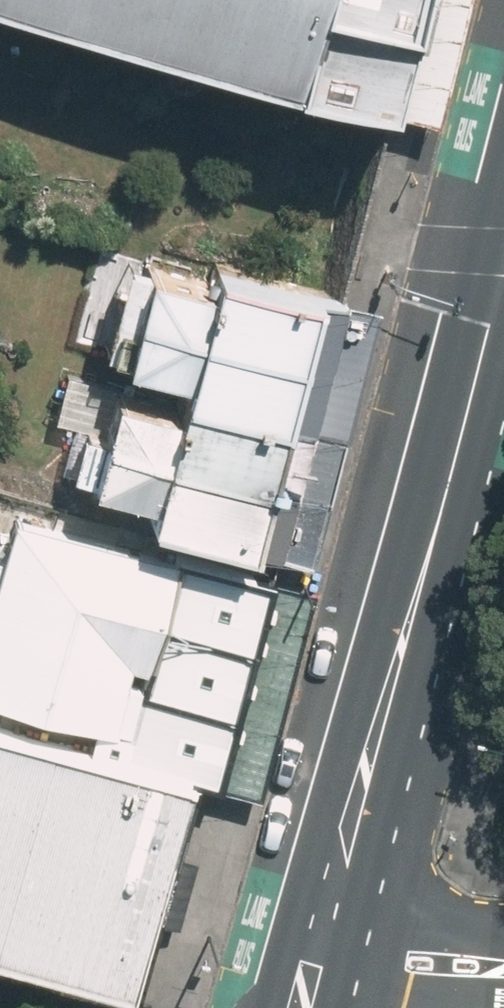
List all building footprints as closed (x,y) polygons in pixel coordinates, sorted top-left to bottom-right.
[(412,107),(442,0),(53,0),(412,107)] [(412,107),(449,120),(485,0),(442,0),(412,107)] [(157,300),(338,352),(354,295),(359,284),(235,247),(230,264),(172,248),(157,300)] [(304,475),(286,541),(321,551),(389,305),(354,295),(338,352),(321,414),(304,475)] [(207,361),(202,380),(321,414),(338,352),(157,300),(146,344),(207,361)] [(126,423),(304,475),(321,414),(202,380),(198,393),(140,376),(126,423)] [(169,508),(286,541),(304,475),(126,423),(111,470),(174,489),(169,508)] [(208,770),(224,775),(281,575),(25,502),(0,589),(0,710),(208,770)] [(318,585),(281,575),(224,775),(260,785),(318,585)] [(0,710),(0,941),(144,983),(208,770),(0,710)]
